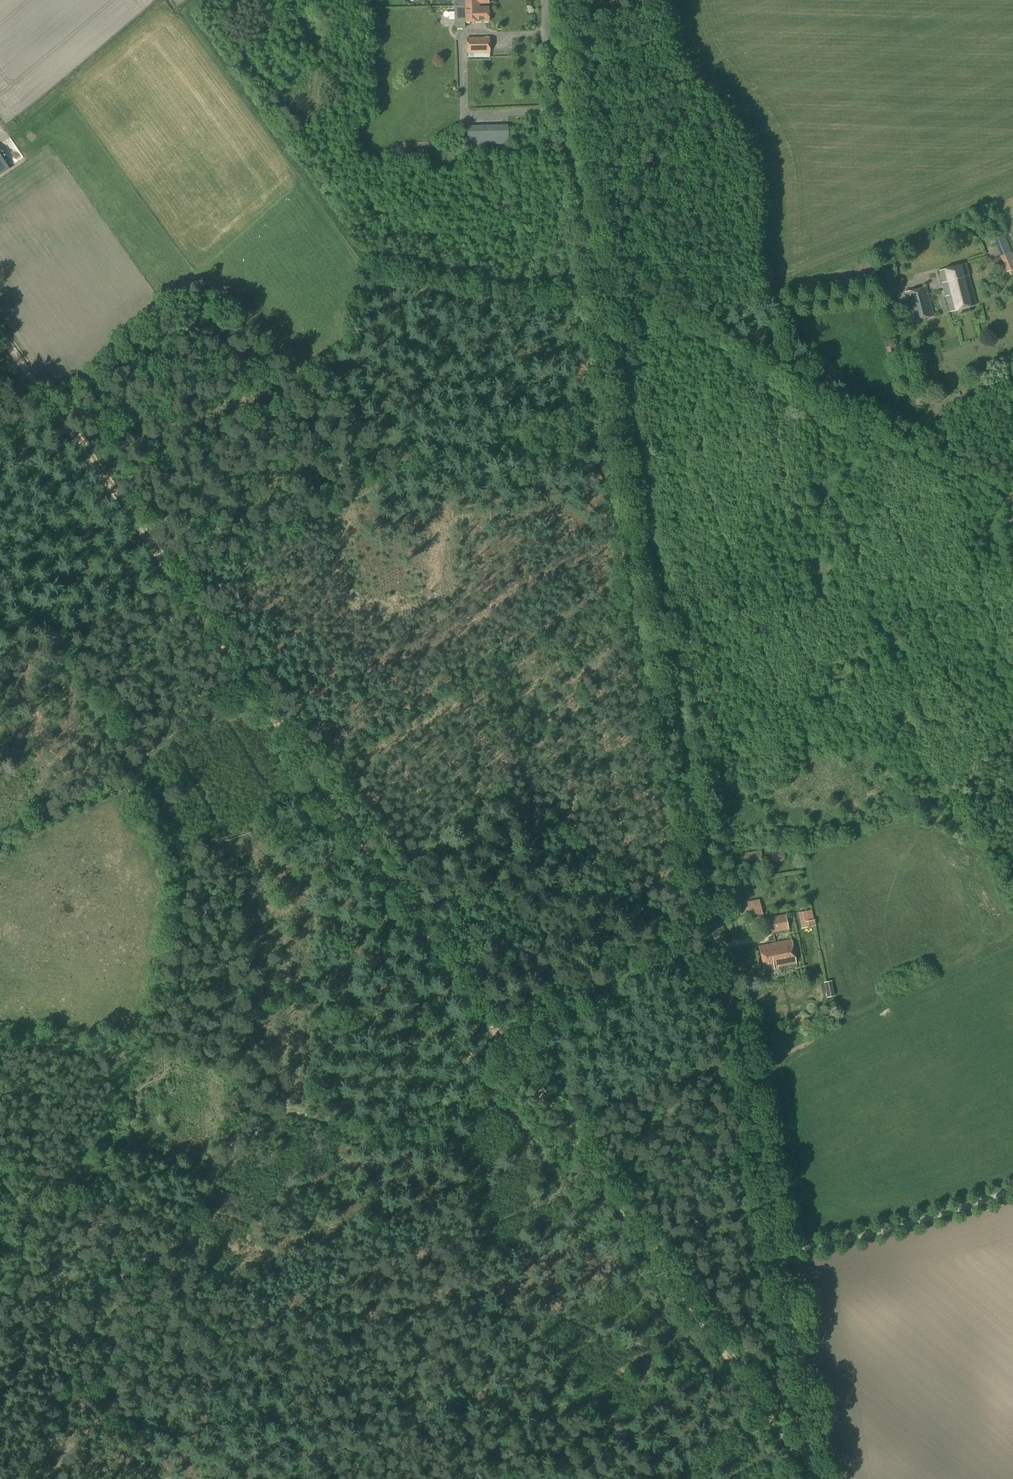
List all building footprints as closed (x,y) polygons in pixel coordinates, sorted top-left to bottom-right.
[(463,6),(454,6),(454,29),(465,29),(465,22),(489,21),(489,7),(479,7),(479,6),(463,6)] [(467,53),(490,53),(490,38),(467,38),(467,53)] [(468,125),(467,143),(508,144),(509,126),(468,125)] [(0,155),(0,177),(11,170),(0,155)] [(1003,234),(993,238),(1001,256),(1000,257),(1006,273),(1012,270),(1012,255),(1012,252),(1011,252),(1003,234)] [(950,312),(976,305),(968,276),(965,264),(939,271),(942,283),(950,312)] [(912,321),(934,316),(926,287),(903,293),(912,321)] [(746,862),(762,860),(761,851),(745,853),(746,862)] [(732,910),(740,908),(736,887),(730,888),(733,903),(731,903),(732,910)] [(750,915),(762,912),(760,903),(748,905),(750,915)] [(809,910),(808,906),(800,908),(801,912),(799,912),(802,928),(814,926),(811,910),(809,910)] [(816,911),(820,924),(825,922),(821,909),(816,911)] [(771,933),(788,929),(785,915),(768,919),(771,933)] [(773,967),(795,963),(791,940),(759,947),(764,971),(774,969),(773,967)] [(832,984),(825,986),(829,997),(836,994),(832,984)]
